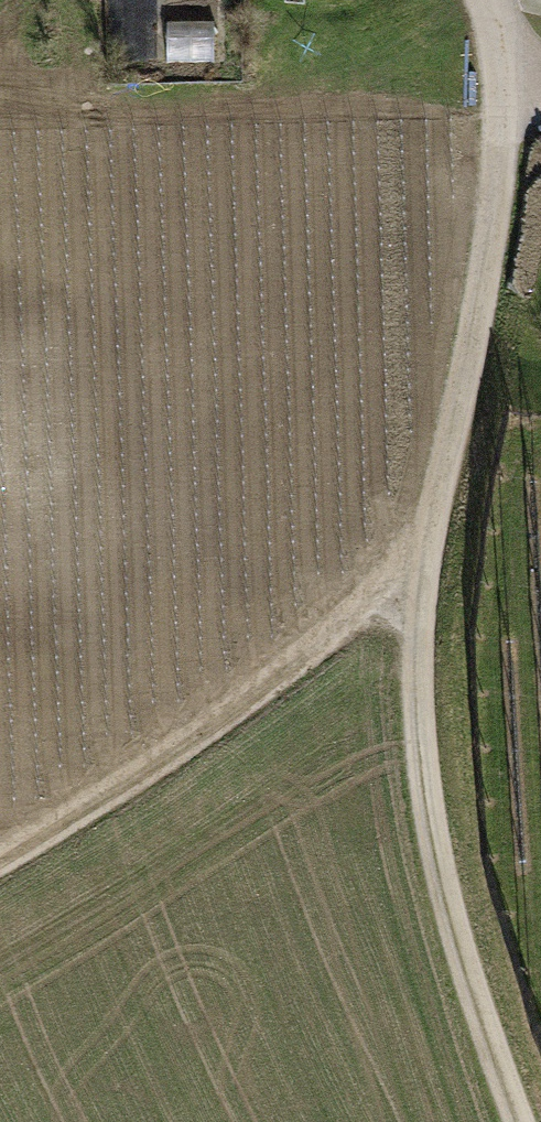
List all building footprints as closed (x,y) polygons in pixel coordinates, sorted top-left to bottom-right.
[(81,130),(88,678),(192,676),(185,129),(81,130)]
